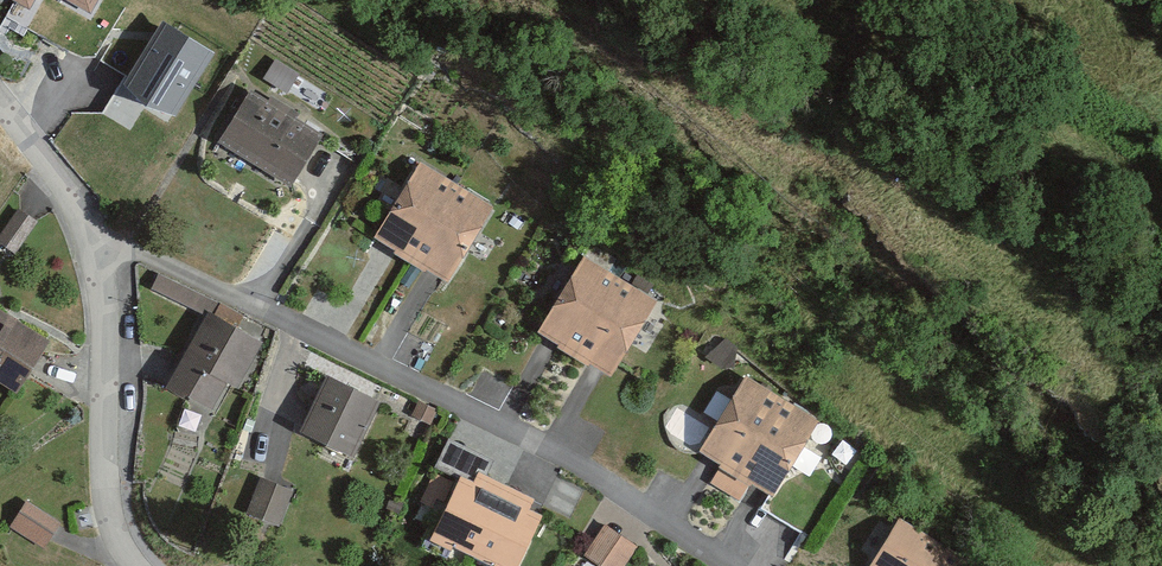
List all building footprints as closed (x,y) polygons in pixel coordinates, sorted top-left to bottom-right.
[(210,51),(163,21),(124,83),(171,113),(210,51)] [(325,131),(253,91),(214,161),(286,201),(325,131)] [(494,205),(421,163),(375,243),(448,285),(494,205)] [(36,217),(22,206),(0,234),(14,245),(36,217)] [(663,304),(590,258),(539,338),(612,384),(663,304)] [(236,384),(258,344),(212,318),(173,387),(211,408),(227,379),(236,384)] [(0,328),(0,403),(14,412),(49,361),(0,328)] [(832,422),(760,371),(696,461),(768,512),(832,422)] [(376,405),(328,381),(303,431),(351,454),(376,405)] [(290,492),(263,481),(250,512),(277,523),(290,492)] [(463,498),(429,560),(440,565),(532,565),(545,543),(463,498)] [(28,504),(11,527),(44,545),(58,523),(28,504)] [(910,519),(882,565),(984,565),(985,565),(910,519)] [(613,535),(593,565),(645,565),(650,559),(613,535)]
